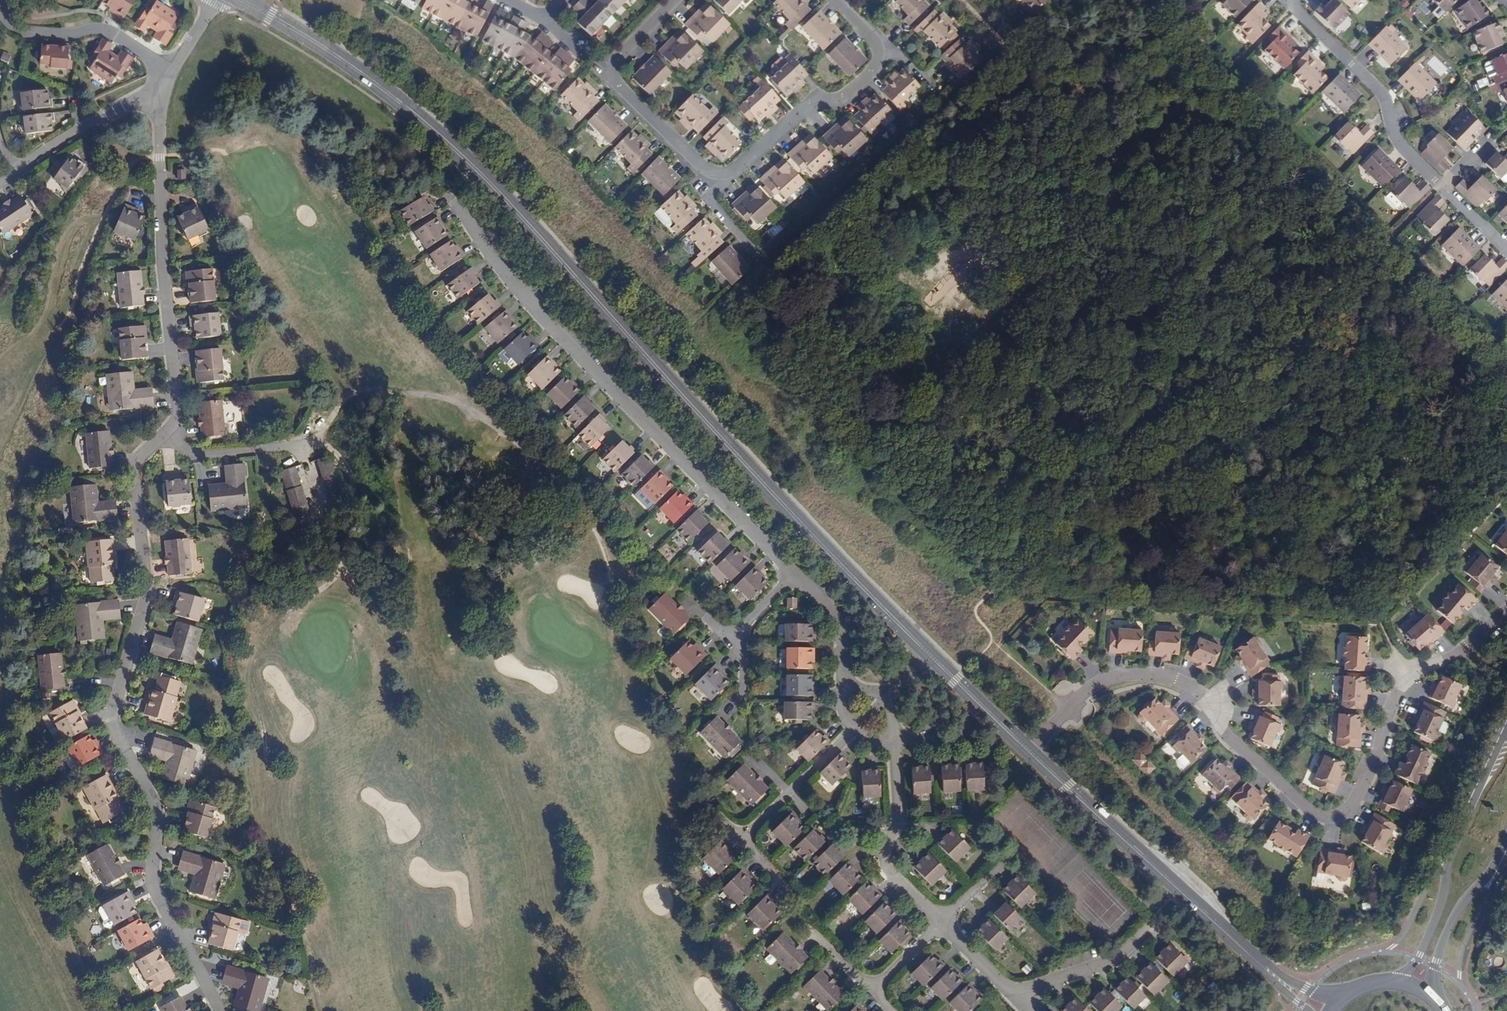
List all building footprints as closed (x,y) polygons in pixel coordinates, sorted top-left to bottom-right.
[(123,19),(135,0),(102,0),(101,1),(113,9),(112,12),(123,19)] [(422,9),(433,15),(441,0),(426,0),(422,9)] [(433,15),(443,21),(453,3),(449,1),(450,0),(441,0),(433,15)] [(443,21),(454,26),(468,0),(459,0),(457,5),(453,3),(443,21)] [(454,26),(465,32),(475,14),(471,12),(474,7),(478,0),(468,0),(454,26)] [(602,26),(613,15),(599,1),(593,7),(586,0),(581,0),(578,3),(602,26)] [(613,15),(624,3),(620,0),(599,0),(599,1),(613,15)] [(727,14),(741,0),(713,0),(727,14)] [(810,11),(805,6),(807,4),(802,0),(777,0),(774,3),(790,20),(787,24),(792,29),(810,11)] [(908,15),(904,19),(910,25),(929,7),(923,1),(924,0),(893,0),(908,15)] [(1036,12),(1048,0),(1025,0),(1036,12)] [(1235,18),(1251,2),(1249,0),(1221,0),(1219,2),(1235,18)] [(1334,0),(1332,0),(1328,3),(1326,6),(1323,3),(1314,12),(1333,31),(1349,15),(1334,0)] [(1351,9),(1361,0),(1342,0),(1351,9)] [(1446,12),(1458,0),(1434,0),(1439,6),(1446,12)] [(1478,3),(1476,0),(1471,0),(1456,11),(1469,29),(1492,14),(1484,3),(1480,6),(1478,3)] [(146,7),(134,26),(143,31),(148,23),(150,24),(149,26),(157,31),(153,37),(164,45),(172,33),(168,31),(178,15),(155,1),(150,9),(146,7)] [(475,14),(465,32),(476,38),(494,5),(486,2),(481,11),(479,16),(475,14)] [(591,37),(602,26),(578,3),(573,8),(583,17),(577,23),(591,37)] [(709,5),(707,3),(695,15),(697,18),(709,5)] [(1248,35),(1255,42),(1270,27),(1263,20),(1261,18),(1264,14),(1262,12),(1265,9),(1258,3),(1237,25),(1248,35)] [(697,18),(695,15),(685,25),(697,37),(701,33),(711,43),(722,32),(719,29),(726,22),(709,5),(697,18)] [(1437,8),(1443,15),(1446,12),(1439,6),(1437,8)] [(499,8),(482,41),(493,47),(502,29),(499,27),(501,22),(506,12),(499,8)] [(824,50),(840,34),(832,26),(831,26),(827,22),(828,21),(819,12),(802,27),(824,50)] [(938,17),(933,12),(914,30),(920,35),(924,31),(940,48),(942,46),(954,34),(956,32),(950,26),(940,15),(938,17)] [(942,13),(940,15),(950,26),(953,23),(942,13)] [(502,29),(493,47),(504,53),(521,20),(514,16),(509,26),(506,31),(502,29)] [(521,20),(504,53),(514,58),(526,41),(520,38),(523,33),(528,24),(521,20)] [(722,32),(729,24),(726,22),(719,29),(722,32)] [(1497,22),(1472,33),(1481,54),(1502,45),(1499,39),(1498,36),(1502,34),(1497,22)] [(1278,27),(1266,39),(1271,44),(1283,31),(1278,27)] [(1374,39),(1369,43),(1391,64),(1406,49),(1391,35),(1392,33),(1386,27),(1374,39)] [(683,32),(681,30),(669,42),(671,44),(683,32)] [(1283,31),(1271,44),(1264,51),(1283,70),(1298,54),(1291,47),(1287,44),(1291,39),(1283,31)] [(671,44),(669,42),(659,52),(671,64),(675,59),(685,69),(695,59),(693,56),(700,49),(683,32),(671,44)] [(514,58),(524,66),(547,38),(541,33),(534,41),(531,45),(526,41),(514,58)] [(520,38),(526,41),(529,36),(523,33),(520,38)] [(954,34),(942,46),(944,49),(957,37),(954,34)] [(1246,38),(1252,45),(1255,42),(1248,35),(1246,38)] [(529,36),(526,41),(531,45),(534,41),(529,36)] [(112,44),(103,38),(91,57),(95,60),(89,69),(111,83),(121,67),(126,70),(133,58),(121,50),(117,57),(109,52),(108,54),(106,53),(112,44)] [(524,66),(533,74),(546,58),(543,56),(547,51),(553,43),(547,38),(524,66)] [(837,46),(834,43),(827,50),(830,53),(828,54),(850,77),(866,61),(858,53),(857,53),(854,49),(854,48),(845,39),(841,43),(840,43),(837,46)] [(949,59),(965,76),(982,61),(976,54),(966,44),(964,45),(959,39),(940,56),(945,62),(949,59)] [(1287,44),(1291,47),(1295,43),(1291,39),(1287,44)] [(966,44),(976,54),(978,52),(969,41),(966,44)] [(55,46),(41,45),(39,64),(50,65),(50,68),(67,69),(68,44),(55,44),(55,46)] [(546,58),(533,74),(543,82),(566,53),(560,48),(553,56),(550,61),(546,58)] [(693,56),(695,59),(703,51),(700,49),(693,56)] [(1308,52),(1296,64),(1300,68),(1312,56),(1308,52)] [(566,53),(543,82),(555,91),(567,75),(564,73),(568,68),(575,60),(566,53)] [(1496,84),(1506,80),(1506,54),(1491,61),(1497,76),(1493,77),(1496,84)] [(802,79),(807,74),(804,70),(790,55),(785,60),(784,61),(788,64),(777,74),(770,80),(786,97),(792,91),(803,81),(802,79)] [(1312,56),(1300,68),(1293,76),(1312,94),(1327,79),(1321,72),(1317,68),(1321,64),(1312,56)] [(671,72),(655,57),(646,65),(647,66),(643,70),(642,69),(633,79),(649,95),(671,72)] [(777,74),(788,64),(784,61),(782,58),(773,66),(772,69),(777,74)] [(1417,61),(1401,77),(1422,99),(1437,83),(1422,69),(1424,67),(1417,61)] [(1497,76),(1491,61),(1485,63),(1484,67),(1489,79),(1493,77),(1497,76)] [(1317,68),(1321,72),(1325,68),(1321,64),(1317,68)] [(882,92),(899,111),(905,106),(901,102),(919,86),(904,70),(897,76),(886,85),(888,87),(882,92)] [(886,85),(897,76),(895,73),(884,83),(886,85)] [(1338,76),(1325,89),(1331,96),(1330,97),(1345,112),(1359,97),(1338,76)] [(577,79),(561,95),(578,111),(573,117),(579,122),(598,102),(592,97),(594,95),(584,85),(577,79)] [(774,104),(780,99),(762,80),(757,85),(760,89),(743,105),(753,117),(758,122),(765,116),(775,106),(774,104)] [(1496,84),(1499,92),(1503,90),(1506,101),(1506,80),(1496,84)] [(806,84),(803,81),(792,91),(795,93),(806,84)] [(584,85),(594,95),(597,93),(586,83),(584,85)] [(20,104),(21,111),(53,107),(52,99),(49,99),(47,90),(21,93),(22,101),(20,104)] [(691,96),(675,112),(682,118),(692,129),(694,127),(699,132),(717,114),(712,109),(708,112),(691,96)] [(891,114),(893,113),(877,96),(871,102),(860,112),(861,113),(856,119),(860,124),(868,132),(873,138),(878,133),(875,129),(882,123),(891,114)] [(860,112),(871,102),(868,99),(857,109),(860,112)] [(604,105),(588,121),(610,143),(626,127),(616,117),(616,118),(612,114),(612,113),(604,105)] [(738,109),(748,121),(753,117),(743,105),(738,109)] [(778,109),(775,106),(765,116),(767,118),(778,109)] [(56,113),(24,117),(24,124),(27,126),(28,134),(54,131),(53,121),(57,121),(56,113)] [(1453,126),(1446,133),(1463,149),(1484,128),(1469,113),(1454,128),(1453,126)] [(896,119),(891,114),(882,123),(887,128),(896,119)] [(848,120),(846,117),(833,129),(835,131),(848,120)] [(692,129),(682,118),(679,121),(690,131),(692,129)] [(722,118),(704,137),(709,142),(708,143),(718,153),(725,160),(740,144),(723,127),(727,123),(722,118)] [(848,157),(859,147),(856,144),(864,137),(848,120),(835,131),(833,129),(823,138),(826,142),(834,150),(838,146),(848,157)] [(1349,122),(1334,137),(1346,148),(1347,147),(1354,153),(1375,132),(1367,125),(1360,133),(1349,122)] [(865,134),(868,132),(860,124),(858,126),(865,134)] [(637,138),(631,131),(615,147),(632,164),(628,168),(634,173),(638,169),(646,160),(651,155),(646,149),(648,148),(637,138)] [(1427,147),(1421,154),(1442,175),(1449,168),(1441,160),(1453,149),(1437,134),(1426,146),(1427,147)] [(640,135),(637,138),(648,148),(650,145),(640,135)] [(813,137),(811,135),(798,146),(801,149),(813,137)] [(813,174),(824,164),(821,161),(829,155),(813,137),(801,149),(798,146),(788,155),(799,167),(803,164),(813,174)] [(859,147),(866,140),(864,137),(856,144),(859,147)] [(834,150),(826,142),(824,144),(832,152),(834,150)] [(718,153),(708,143),(705,146),(715,156),(718,153)] [(1376,181),(1383,188),(1399,171),(1377,150),(1363,165),(1377,179),(1376,181)] [(1502,159),(1497,153),(1486,165),(1501,180),(1506,173),(1506,154),(1502,159)] [(824,164),(831,157),(829,155),(821,161),(824,164)] [(666,166),(657,157),(642,174),(664,195),(680,179),(670,170),(666,166)] [(68,194),(87,168),(81,163),(79,166),(71,160),(55,182),(62,187),(63,190),(68,194)] [(646,160),(638,169),(640,171),(649,162),(646,160)] [(785,162),(783,160),(770,171),(773,174),(785,162)] [(785,199),(796,189),(793,186),(801,179),(785,162),(773,174),(770,171),(760,180),(771,193),(775,189),(785,199)] [(1462,180),(1455,187),(1477,208),(1483,202),(1484,203),(1496,191),(1481,177),(1470,188),(1462,180)] [(1403,203),(1410,209),(1430,188),(1423,181),(1416,189),(1405,178),(1390,193),(1402,204),(1403,203)] [(796,189),(804,182),(801,179),(793,186),(796,189)] [(757,187),(755,184),(742,196),(745,199),(757,187)] [(757,224),(768,214),(766,211),(773,204),(757,187),(745,199),(742,196),(732,205),(743,218),(747,214),(757,224)] [(684,198),(678,191),(661,206),(677,224),(673,227),(678,233),(682,229),(691,221),(697,216),(692,210),(694,209),(684,198)] [(687,195),(684,198),(694,209),(696,206),(687,195)] [(1438,195),(1417,216),(1423,223),(1422,224),(1434,235),(1449,220),(1437,209),(1445,202),(1438,195)] [(4,235),(33,216),(21,197),(0,211),(0,230),(4,235)] [(399,212),(408,226),(433,211),(429,205),(426,206),(421,199),(399,212)] [(768,214),(776,207),(773,204),(766,211),(768,214)] [(145,218),(139,216),(134,214),(136,210),(124,206),(115,233),(136,241),(145,218)] [(188,215),(184,217),(178,220),(189,241),(210,231),(197,206),(186,211),(188,215)] [(438,225),(440,223),(436,217),(414,232),(425,248),(445,235),(441,229),(438,225)] [(698,255),(703,261),(722,244),(717,238),(719,237),(709,226),(703,219),(686,234),(702,252),(698,255)] [(691,221),(682,229),(685,232),(694,223),(691,221)] [(709,226),(719,237),(721,234),(712,223),(709,226)] [(1456,260),(1463,266),(1480,250),(1458,229),(1443,244),(1458,258),(1456,260)] [(453,247),(449,241),(429,255),(441,272),(463,257),(458,251),(457,252),(453,247)] [(711,262),(732,285),(749,270),(741,261),(740,262),(736,257),(737,257),(728,247),(711,262)] [(1489,287),(1506,268),(1506,263),(1503,259),(1495,266),(1484,255),(1469,270),(1481,282),(1482,280),(1489,287)] [(471,268),(447,285),(457,299),(478,284),(472,277),(475,274),(471,268)] [(141,270),(119,272),(121,307),(144,306),(141,270)] [(186,275),(187,284),(190,286),(190,291),(191,304),(215,302),(213,271),(189,272),(186,275)] [(1494,293),(1506,306),(1506,279),(1494,293)] [(478,325),(501,306),(495,300),(492,302),(486,295),(467,312),(478,325)] [(507,318),(509,316),(505,311),(484,328),(498,344),(516,328),(512,323),(507,318)] [(195,326),(195,330),(196,337),(220,335),(218,312),(190,314),(191,326),(195,326)] [(145,338),(147,336),(146,328),(144,326),(120,329),(123,360),(147,358),(146,343),(145,338)] [(521,333),(504,349),(519,365),(538,347),(532,341),(530,343),(526,338),(521,333)] [(197,372),(194,374),(195,382),(198,384),(222,382),(219,350),(195,352),(196,366),(197,372)] [(527,374),(542,390),(560,372),(555,368),(550,363),(551,361),(546,356),(527,374)] [(114,411),(157,405),(155,391),(137,393),(134,371),(109,374),(114,411)] [(573,387),(569,382),(564,377),(547,394),(561,409),(579,390),(575,385),(573,387)] [(590,401),(585,395),(564,416),(575,427),(594,409),(588,403),(590,401)] [(224,436),(220,400),(198,402),(201,438),(224,436)] [(605,420),(599,414),(578,436),(589,448),(608,429),(602,423),(605,420)] [(108,432),(85,434),(89,469),(111,467),(108,432)] [(615,473),(636,452),(629,446),(627,448),(621,442),(603,460),(615,473)] [(295,467),(281,472),(299,531),(313,527),(317,539),(339,532),(336,520),(348,516),(330,456),(316,461),(331,508),(310,515),(295,467)] [(634,487),(655,466),(649,460),(647,463),(640,456),(622,475),(634,487)] [(211,512),(247,508),(242,464),(228,466),(230,485),(208,487),(211,512)] [(663,478),(664,476),(659,470),(640,489),(655,504),(672,487),(667,482),(663,478)] [(187,479),(180,480),(176,481),(175,476),(163,478),(166,506),(189,504),(187,479)] [(96,486),(70,488),(73,525),(117,521),(116,507),(98,508),(96,486)] [(681,496),(677,492),(660,508),(674,522),(693,504),(688,499),(686,501),(681,496)] [(697,509),(677,529),(689,541),(707,523),(700,517),(703,514),(697,509)] [(1502,537),(1499,535),(1497,536),(1493,540),(1493,543),(1495,545),(1495,546),(1506,555),(1506,530),(1502,537)] [(698,551),(710,564),(731,542),(725,537),(722,539),(716,533),(698,551)] [(192,574),(187,539),(165,542),(169,577),(192,574)] [(112,540),(86,543),(89,569),(92,568),(94,582),(113,579),(112,566),(115,566),(112,540)] [(743,558),(738,554),(734,549),(717,566),(731,580),(750,561),(745,556),(743,558)] [(1498,568),(1482,555),(1471,567),(1469,565),(1464,571),(1474,580),(1484,588),(1490,582),(1494,576),(1492,575),(1498,568)] [(754,566),(735,585),(750,600),(768,583),(762,578),(757,574),(759,572),(754,566)] [(1474,580),(1470,585),(1480,593),(1484,588),(1474,580)] [(1476,600),(1458,585),(1450,595),(1448,593),(1442,601),(1444,602),(1437,610),(1452,624),(1461,613),(1460,611),(1463,607),(1468,610),(1476,600)] [(174,608),(172,614),(196,621),(202,599),(175,591),(172,603),(176,604),(174,608)] [(664,593),(654,603),(658,608),(680,627),(689,618),(664,593)] [(119,602),(76,606),(80,643),(105,640),(103,618),(121,616),(119,602)] [(658,608),(654,603),(648,609),(673,634),(680,627),(658,608)] [(1432,643),(1444,632),(1429,614),(1413,628),(1411,626),(1409,626),(1404,630),(1404,632),(1406,634),(1405,635),(1419,650),(1425,645),(1427,647),(1432,643)] [(1056,644),(1072,660),(1081,650),(1077,646),(1081,642),(1083,644),(1093,633),(1079,620),(1071,628),(1069,626),(1063,633),(1065,635),(1056,644)] [(150,654),(192,665),(202,630),(177,624),(171,645),(154,640),(150,654)] [(785,641),(814,642),(814,633),(810,633),(810,624),(785,624),(785,641)] [(1109,653),(1125,654),(1132,654),(1132,652),(1141,652),(1142,632),(1141,631),(1141,629),(1139,627),(1134,626),(1132,628),(1131,631),(1110,629),(1109,653)] [(1178,655),(1179,635),(1163,633),(1164,631),(1156,630),(1155,642),(1154,656),(1163,657),(1169,657),(1170,655),(1178,655)] [(1213,667),(1220,649),(1205,642),(1207,639),(1199,636),(1194,648),(1189,661),(1198,664),(1204,667),(1205,664),(1213,667)] [(1345,657),(1345,670),(1368,672),(1369,658),(1364,658),(1364,652),(1366,652),(1367,638),(1347,636),(1346,648),(1344,648),(1343,657),(1345,657)] [(1242,664),(1251,677),(1270,664),(1258,646),(1260,645),(1261,642),(1258,637),(1255,637),(1253,638),(1252,638),(1235,650),(1240,656),(1238,658),(1242,664)] [(696,651),(692,646),(687,642),(669,659),(686,675),(706,655),(699,648),(696,651)] [(1194,648),(1189,646),(1184,658),(1189,661),(1194,648)] [(810,654),(813,654),(813,647),(787,648),(787,668),(810,668),(810,661),(810,654)] [(41,691),(64,689),(60,653),(38,656),(41,691)] [(728,683),(723,678),(719,674),(722,671),(715,664),(695,684),(711,700),(728,683)] [(809,682),(809,675),(787,675),(786,696),(813,696),(813,688),(809,689),(809,682)] [(1255,682),(1255,691),(1255,698),(1258,698),(1258,706),(1279,706),(1279,690),(1282,690),(1282,682),(1278,682),(1278,675),(1264,676),(1264,682),(1255,682)] [(1342,708),(1365,710),(1366,693),(1367,686),(1364,686),(1365,678),(1344,676),(1344,678),(1341,678),(1339,679),(1339,685),(1341,687),(1343,687),(1342,708)] [(1439,685),(1436,683),(1433,690),(1429,698),(1453,709),(1456,702),(1454,700),(1461,685),(1442,677),(1439,685)] [(151,692),(144,716),(169,723),(176,699),(174,698),(177,685),(158,680),(155,692),(151,692)] [(1493,686),(1491,685),(1486,697),(1494,700),(1495,698),(1489,696),(1493,686)] [(1499,689),(1493,686),(1489,696),(1495,698),(1499,689)] [(1179,720),(1168,707),(1163,703),(1161,704),(1155,698),(1140,712),(1141,713),(1139,715),(1139,718),(1143,722),(1145,722),(1147,720),(1162,735),(1179,720)] [(76,713),(77,710),(73,703),(70,702),(49,714),(64,742),(85,731),(78,718),(76,713)] [(784,720),(810,720),(810,712),(814,712),(814,702),(784,702),(784,720)] [(1425,703),(1418,717),(1415,724),(1418,725),(1414,732),(1433,741),(1433,740),(1436,742),(1438,740),(1441,735),(1440,733),(1437,732),(1446,712),(1425,703)] [(1264,712),(1261,718),(1274,723),(1276,717),(1264,712)] [(1337,746),(1360,748),(1361,731),(1361,725),(1359,724),(1359,716),(1339,714),(1339,716),(1336,716),(1334,717),(1334,723),(1335,725),(1338,725),(1337,746)] [(1261,718),(1256,715),(1250,729),(1253,730),(1249,739),(1268,747),(1274,732),(1277,733),(1280,726),(1274,723),(1261,718)] [(700,732),(724,757),(740,742),(716,717),(700,732)] [(1191,729),(1187,724),(1177,733),(1181,738),(1191,729)] [(1197,736),(1191,729),(1181,738),(1172,747),(1177,753),(1179,751),(1190,762),(1206,749),(1200,742),(1202,741),(1197,736)] [(808,761),(830,740),(824,735),(821,737),(815,730),(796,749),(808,761)] [(90,742),(87,736),(66,748),(77,768),(102,754),(96,744),(92,746),(90,742)] [(163,780),(188,786),(197,751),(154,740),(151,754),(169,758),(163,780)] [(1394,774),(1416,785),(1421,773),(1423,774),(1427,765),(1425,764),(1430,754),(1411,746),(1406,758),(1408,759),(1405,764),(1400,762),(1394,774)] [(832,785),(851,767),(844,760),(847,758),(841,752),(820,773),(832,785)] [(1334,795),(1340,779),(1343,773),(1340,772),(1344,764),(1325,756),(1324,757),(1322,756),(1319,757),(1317,762),(1318,765),(1321,766),(1312,785),(1334,795)] [(973,759),(964,760),(966,789),(984,788),(982,763),(973,763),(973,759)] [(1216,759),(1202,775),(1214,786),(1212,788),(1218,793),(1226,784),(1235,774),(1229,768),(1224,763),(1222,765),(1216,759)] [(951,765),(942,766),(944,791),(960,790),(958,761),(951,761),(951,765)] [(919,763),(911,764),(914,793),(931,792),(929,766),(920,767),(919,763)] [(727,780),(752,805),(768,789),(743,764),(727,780)] [(861,771),(863,797),(881,796),(879,766),(870,767),(871,770),(861,771)] [(1226,784),(1231,788),(1240,778),(1235,774),(1226,784)] [(82,789),(94,812),(97,810),(104,822),(121,812),(114,801),(117,799),(105,776),(82,789)] [(1253,819),(1254,819),(1269,805),(1262,799),(1264,797),(1259,792),(1247,781),(1231,798),(1246,812),(1245,814),(1245,817),(1249,821),(1252,820),(1253,819)] [(1384,794),(1380,802),(1393,807),(1404,813),(1407,806),(1405,805),(1411,790),(1393,781),(1390,789),(1387,788),(1384,794)] [(190,802),(188,809),(189,812),(188,817),(184,830),(207,837),(216,807),(193,800),(190,802)] [(1380,802),(1378,808),(1390,813),(1393,807),(1380,802)] [(795,820),(797,818),(791,812),(772,831),(787,846),(804,829),(799,824),(795,820)] [(1387,845),(1385,843),(1395,825),(1375,813),(1367,828),(1363,834),(1366,835),(1361,842),(1379,852),(1380,852),(1382,853),(1385,852),(1388,847),(1387,845)] [(1279,821),(1268,839),(1278,845),(1276,846),(1284,852),(1286,850),(1297,857),(1309,836),(1298,829),(1295,834),(1290,831),(1291,829),(1279,821)] [(953,829),(948,834),(943,839),(941,837),(936,842),(955,861),(970,847),(953,829)] [(793,849),(805,861),(826,840),(821,835),(818,837),(812,830),(793,849)] [(736,857),(731,852),(727,847),(730,845),(723,838),(703,858),(719,874),(736,857)] [(87,855),(103,886),(123,876),(107,845),(87,855)] [(812,863),(825,875),(846,855),(840,849),(837,851),(831,845),(812,863)] [(1321,849),(1317,872),(1338,876),(1339,878),(1345,879),(1347,878),(1348,878),(1352,857),(1343,856),(1344,853),(1337,852),(1321,849)] [(215,900),(226,865),(184,852),(180,866),(197,871),(191,893),(215,900)] [(919,862),(918,861),(912,866),(931,885),(946,870),(929,853),(924,858),(919,862)] [(852,869),(854,867),(848,861),(829,880),(844,895),(861,878),(856,873),(852,869)] [(756,888),(751,883),(747,878),(749,875),(743,869),(723,889),(739,905),(756,888)] [(1016,874),(1010,880),(1011,881),(1007,885),(1002,890),(1020,907),(1035,893),(1016,874)] [(874,891),(870,887),(865,882),(848,899),(863,914),(882,895),(876,889),(874,891)] [(135,914),(131,908),(129,905),(133,903),(127,892),(102,906),(103,907),(98,909),(97,913),(103,922),(102,926),(103,928),(107,930),(113,926),(135,914)] [(781,913),(776,908),(772,903),(774,901),(768,894),(747,914),(764,930),(781,913)] [(886,900),(865,921),(877,933),(896,915),(889,908),(892,906),(886,900)] [(991,912),(1012,933),(1024,921),(1006,902),(999,909),(997,906),(991,912)] [(213,915),(211,922),(213,925),(212,930),(208,944),(231,951),(240,920),(216,913),(213,915)] [(995,950),(1007,938),(1001,932),(995,925),(992,923),(986,917),(981,923),(983,925),(976,932),(983,938),(995,950)] [(900,919),(879,940),(891,952),(910,934),(903,927),(906,925),(900,919)] [(141,926),(138,920),(116,932),(127,952),(152,938),(146,928),(143,929),(141,926)] [(767,948),(791,973),(807,958),(783,933),(767,948)] [(1168,942),(1162,948),(1164,949),(1160,953),(1156,957),(1155,958),(1172,975),(1187,961),(1168,942)] [(172,975),(169,968),(165,968),(163,963),(156,951),(135,962),(150,990),(171,979),(172,975)] [(911,973),(924,985),(945,965),(939,959),(937,961),(930,955),(911,973)] [(1145,968),(1141,972),(1136,977),(1153,995),(1168,980),(1149,961),(1143,967),(1145,968)] [(270,980),(227,968),(224,981),(241,987),(235,1008),(245,1010),(261,1010),(270,980)] [(931,987),(943,1000),(964,979),(958,973),(956,976),(949,969),(931,987)] [(820,970),(804,986),(828,1010),(845,995),(820,970)] [(1112,987),(1133,1008),(1145,996),(1127,977),(1120,983),(1118,981),(1112,987)] [(977,995),(973,991),(975,990),(969,983),(950,1002),(958,1010),(971,1010),(982,1000),(977,995)] [(1097,992),(1098,994),(1094,998),(1089,1003),(1098,1010),(1116,1010),(1121,1005),(1103,986),(1097,992)] [(1066,1007),(1062,1010),(1089,1010),(1074,996),(1068,1002),(1069,1003),(1066,1007)] [(179,997),(159,1008),(161,1010),(187,1010),(179,997)]
